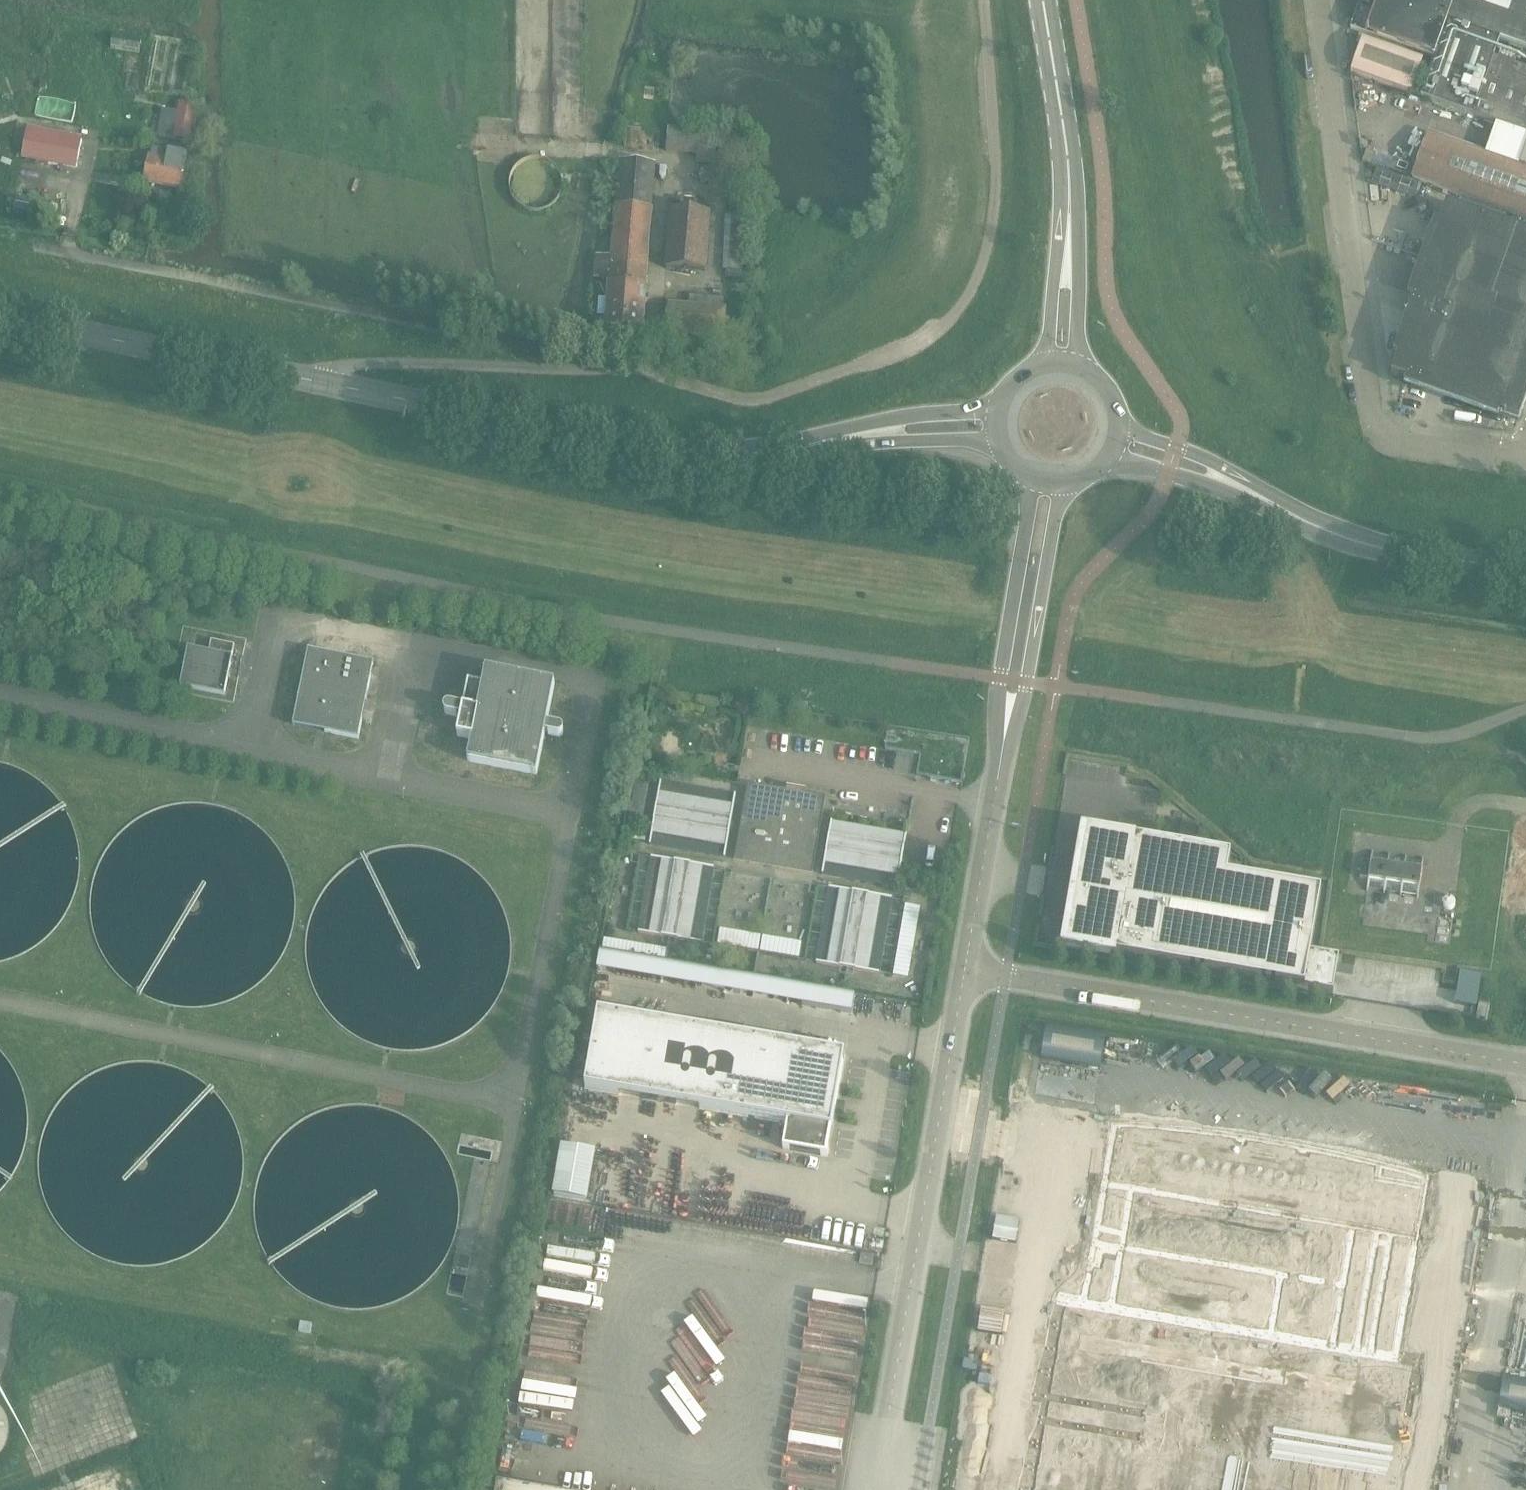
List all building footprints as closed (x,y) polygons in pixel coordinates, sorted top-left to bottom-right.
[(1525,136),(1525,72),(1493,60),(1500,42),(1525,51),(1525,0),(1361,0),(1351,29),(1435,59),(1421,99),(1525,136)] [(1363,39),(1351,72),(1412,94),(1424,61),(1363,39)] [(37,112),(73,121),(78,104),(41,94),(37,112)] [(669,127),(668,130),(666,153),(697,156),(696,164),(715,166),(716,151),(748,154),(750,136),(669,127)] [(27,130),(22,157),(77,167),(82,140),(27,130)] [(1413,180),(1525,220),(1525,144),(1518,166),(1429,134),(1413,180)] [(143,182),(162,186),(180,189),(186,155),(152,148),(151,156),(148,155),(143,182)] [(1366,152),(1363,162),(1372,165),(1375,156),(1366,152)] [(596,255),(594,278),(610,279),(608,300),(599,299),(598,316),(607,317),(606,327),(642,330),(652,208),(655,163),(620,161),(616,205),(612,254),(608,253),(607,256),(596,255)] [(559,187),(559,186),(558,178),(556,174),(553,170),(549,167),(546,165),(541,163),(537,163),(532,163),(527,164),(520,169),(517,172),(515,177),(513,181),(513,185),(514,194),(516,198),(519,201),(525,206),(529,208),(535,209),(543,208),(550,204),(553,201),(556,196),(558,192),(559,187)] [(748,183),(738,183),(739,195),(748,195),(748,183)] [(704,212),(705,200),(672,198),(666,268),(704,272),(709,213),(704,212)] [(19,199),(17,210),(27,212),(29,201),(19,199)] [(49,205),(47,216),(56,218),(58,207),(49,205)] [(1490,264),(1503,225),(1447,205),(1433,244),(1490,264)] [(725,216),(722,271),(743,272),(745,217),(725,216)] [(1503,225),(1490,264),(1525,276),(1525,233),(1503,225)] [(1398,356),(1391,375),(1407,381),(1434,306),(1471,319),(1477,300),(1490,264),(1433,244),(1394,355),(1398,356)] [(1525,318),(1525,276),(1490,264),(1477,300),(1525,318)] [(689,306),(668,304),(665,334),(723,338),(725,309),(723,309),(724,300),(689,298),(689,306)] [(1477,300),(1471,319),(1464,337),(1525,359),(1525,318),(1477,300)] [(1459,399),(1519,420),(1525,401),(1525,359),(1464,337),(1471,319),(1434,306),(1407,381),(1459,399)] [(225,694),(235,644),(235,643),(212,639),(210,651),(188,646),(181,685),(225,694)] [(359,739),(372,673),(374,663),(308,650),(293,726),(359,739)] [(545,734),(558,737),(559,737),(560,737),(561,736),(562,736),(563,735),(563,734),(564,732),(564,731),(563,730),(563,729),(562,728),(561,727),(560,727),(547,724),(555,684),(486,670),(483,685),(465,682),(460,706),(447,704),(445,704),(443,704),(442,705),(442,707),(441,707),(441,708),(441,709),(442,711),(442,712),(443,713),(444,713),(445,714),(458,716),(454,735),(472,739),(468,761),(537,775),(545,734)] [(660,783),(650,845),(651,846),(653,833),(726,845),(724,858),(725,858),(736,795),(735,795),(733,807),(659,795),(661,783),(660,783)] [(749,787),(737,860),(810,873),(823,800),(767,790),(767,793),(751,790),(751,787),(749,787)] [(831,822),(822,875),(823,875),(825,862),(899,875),(896,888),(898,888),(909,825),(907,825),(905,837),(832,824),(832,822),(831,822)] [(1070,894),(1065,922),(1070,923),(1066,945),(1089,949),(1088,954),(1116,959),(1116,954),(1333,991),(1339,956),(1311,951),(1321,889),(1228,873),(1231,854),(1082,828),(1078,851),(1083,852),(1075,895),(1070,894)] [(1368,879),(1366,892),(1368,892),(1368,888),(1384,890),(1383,894),(1384,894),(1385,890),(1400,892),(1400,896),(1401,896),(1402,893),(1417,895),(1417,898),(1418,899),(1424,858),(1422,858),(1422,862),(1406,860),(1407,856),(1405,856),(1405,859),(1389,857),(1390,854),(1389,853),(1388,857),(1372,855),(1373,851),(1372,851),(1370,863),(1362,863),(1360,878),(1368,879)] [(638,933),(701,944),(701,943),(689,941),(702,868),(714,870),(714,869),(651,858),(651,859),(663,861),(651,934),(638,932),(638,933)] [(829,965),(817,963),(816,964),(879,975),(879,973),(867,971),(880,898),(892,900),(892,899),(829,888),(829,889),(842,892),(829,965)] [(721,929),(720,944),(761,948),(762,933),(721,929)] [(852,1016),(855,997),(805,988),(802,1007),(852,1016)] [(598,1014),(585,1089),(787,1124),(783,1149),(828,1157),(845,1056),(598,1014)] [(1046,1028),(1041,1059),(1100,1069),(1105,1038),(1046,1028)] [(1402,1468),(1400,1468),(1401,1456),(1403,1456),(1403,1452),(1412,1454),(1412,1456),(1415,1456),(1417,1425),(1408,1424),(1415,1383),(1419,1384),(1422,1345),(1419,1344),(1418,1345),(1418,1348),(1400,1345),(1428,1173),(1428,1172),(1428,1171),(1427,1170),(1426,1170),(1418,1168),(1362,1154),(1347,1150),(1340,1149),(1331,1147),(1308,1142),(1301,1141),(1297,1140),(1293,1140),(1289,1139),(1285,1138),(1271,1136),(1259,1134),(1249,1132),(1237,1131),(1218,1128),(1201,1126),(1181,1124),(1167,1122),(1146,1120),(1123,1119),(1122,1119),(1121,1119),(1120,1119),(1119,1119),(1118,1120),(1118,1121),(1108,1177),(1087,1292),(1071,1290),(1072,1286),(1068,1285),(1038,1393),(1040,1393),(1040,1391),(1051,1393),(1024,1489),(1401,1489),(1402,1468)] [(1472,1365),(1472,1408),(1472,1409),(1472,1410),(1473,1410),(1473,1411),(1474,1411),(1474,1412),(1475,1412),(1476,1413),(1485,1414),(1492,1371),(1525,1377),(1525,1129),(1524,1128),(1515,1131),(1517,1136),(1513,1137),(1516,1143),(1512,1145),(1514,1151),(1511,1152),(1513,1159),(1509,1160),(1512,1167),(1508,1168),(1510,1174),(1507,1176),(1509,1182),(1505,1184),(1508,1190),(1504,1191),(1506,1198),(1503,1199),(1505,1204),(1497,1248),(1491,1248),(1492,1287),(1485,1287),(1485,1326),(1478,1326),(1478,1365),(1472,1365)] [(589,1200),(598,1149),(563,1143),(553,1194),(589,1200)] [(458,1256),(455,1270),(467,1272),(470,1259),(458,1256)]
